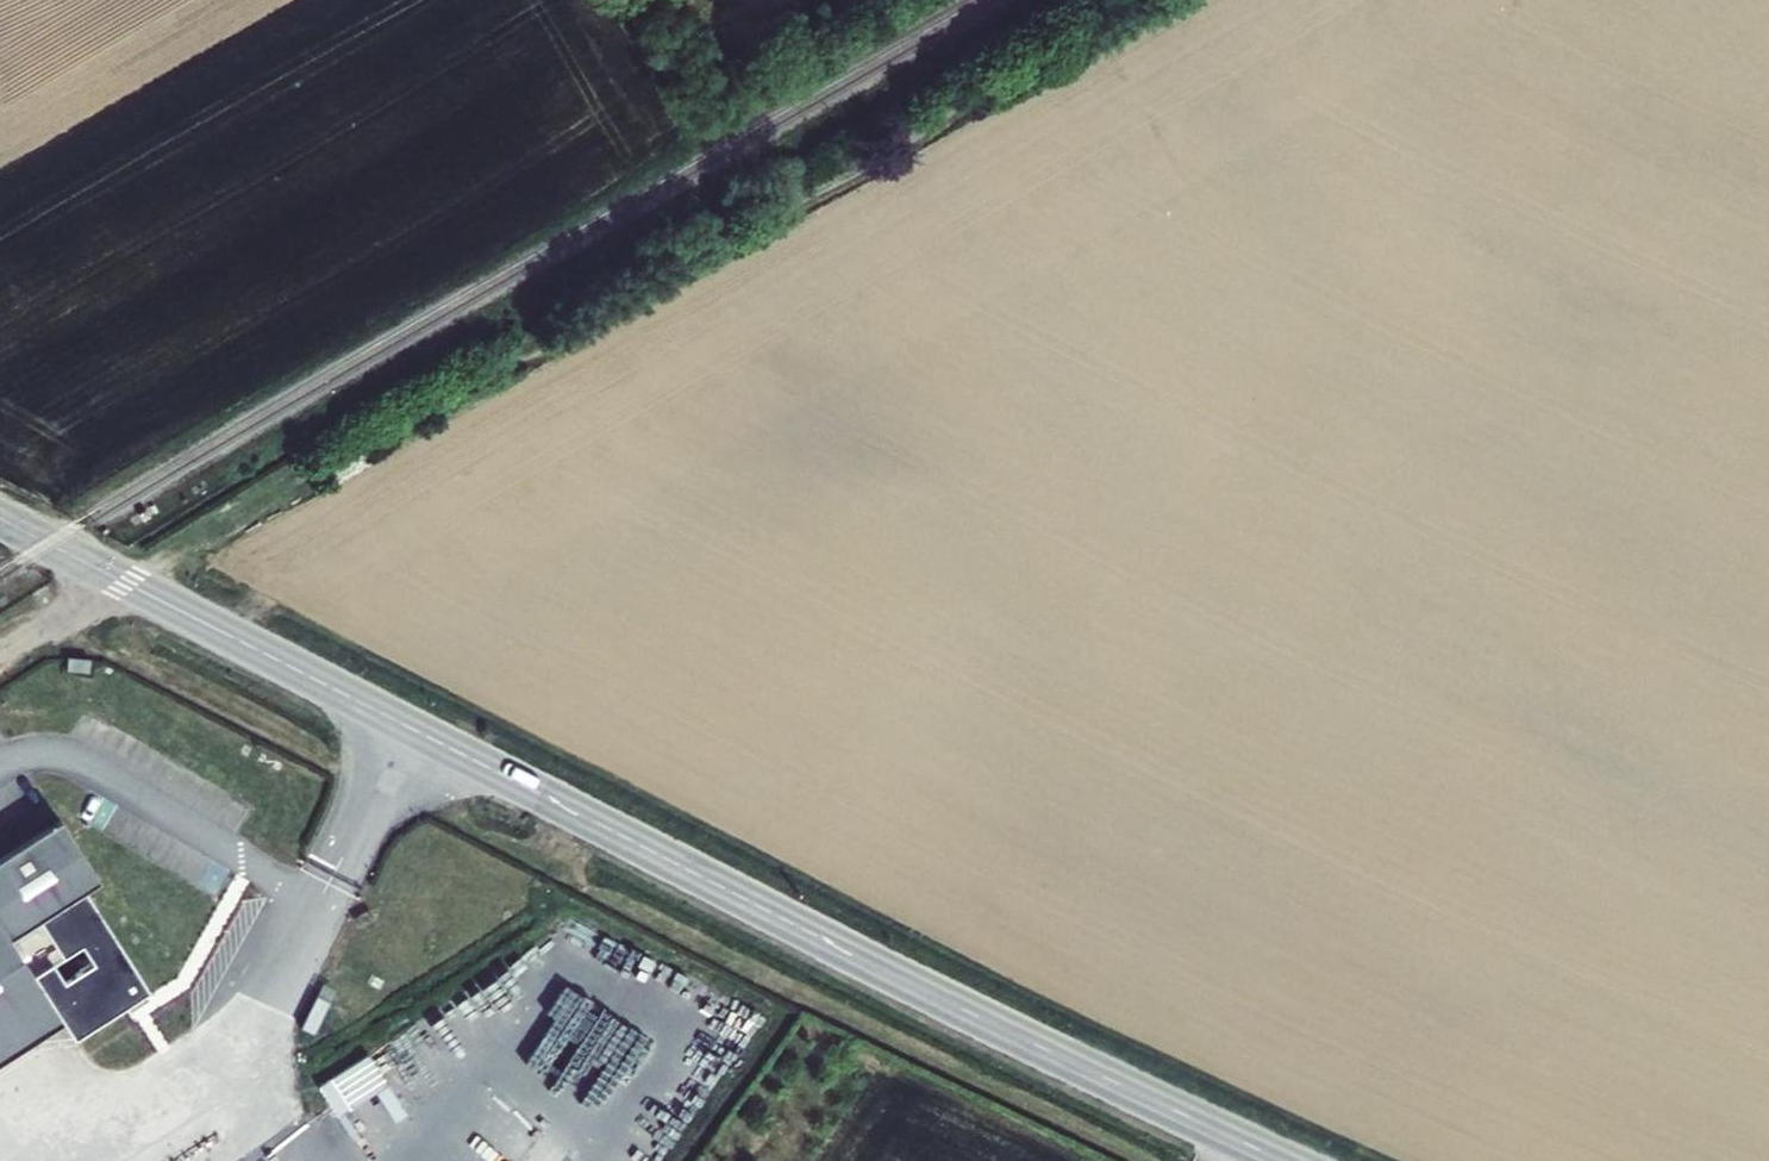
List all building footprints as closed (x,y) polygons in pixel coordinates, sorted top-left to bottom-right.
[(91,661),(69,659),(68,671),(90,673),(91,661)] [(63,1022),(75,1040),(150,991),(85,890),(99,880),(61,821),(0,860),(0,1062),(63,1022)]
